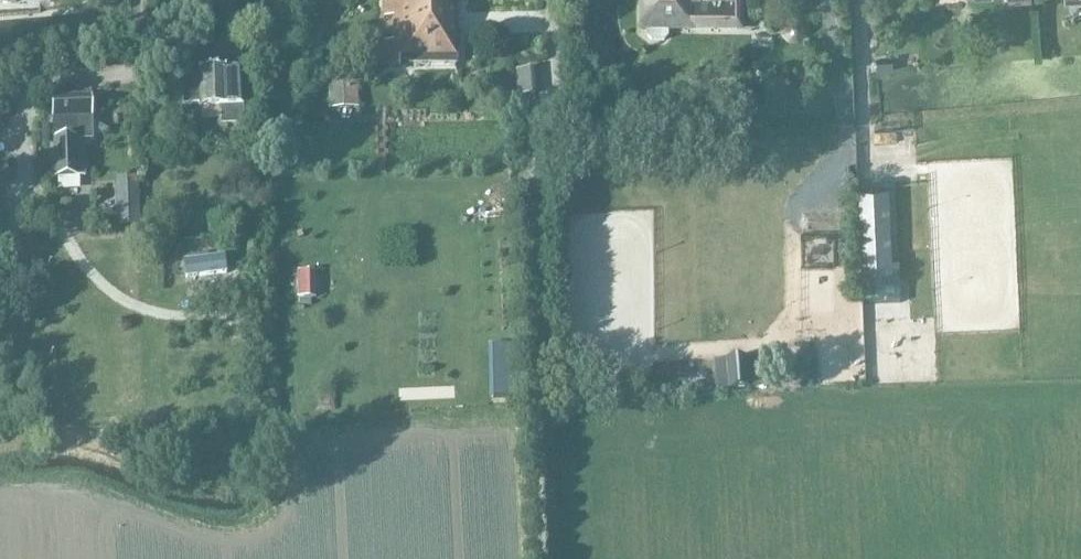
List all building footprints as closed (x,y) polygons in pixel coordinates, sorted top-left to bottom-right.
[(456,0),(384,0),(384,17),(392,17),(392,42),(384,42),(384,66),(390,65),(397,65),(397,58),(408,58),(408,65),(456,64),(456,0)] [(642,27),(647,27),(647,37),(651,41),(664,41),(667,37),(668,27),(690,28),(691,6),(739,6),(739,0),(642,0),(642,27)] [(469,31),(520,30),(520,9),(469,11),(469,31)] [(800,40),(808,32),(809,21),(801,13),(790,13),(781,20),(781,31),(789,40),(800,40)] [(199,108),(220,107),(221,125),(244,124),(242,70),(225,70),(198,71),(198,75),(182,76),(183,105),(199,105),(199,108)] [(329,110),(357,109),(356,72),(328,72),(329,110)] [(32,118),(30,91),(12,92),(13,119),(32,118)] [(89,97),(52,98),(53,126),(75,126),(75,119),(90,119),(89,97)] [(24,160),(25,136),(11,136),(11,159),(24,160)] [(85,178),(83,138),(53,139),(54,179),(85,178)] [(889,191),(860,192),(865,307),(893,305),(889,191)] [(19,211),(32,211),(32,193),(20,193),(19,211)] [(187,266),(211,265),(211,254),(186,255),(187,266)] [(185,260),(175,260),(175,286),(210,286),(210,267),(185,268),(185,260)] [(294,305),(313,305),(313,276),(293,276),(294,305)] [(510,345),(491,345),(491,363),(510,363),(510,345)] [(749,358),(728,360),(731,391),(748,389),(752,389),(749,358)]
